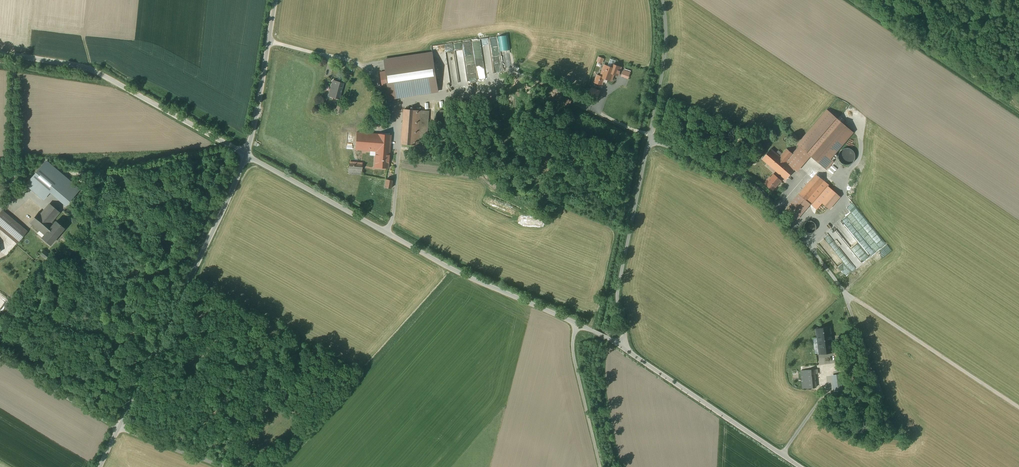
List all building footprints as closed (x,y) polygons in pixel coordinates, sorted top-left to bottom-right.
[(496,69),(502,68),(497,36),(489,37),(491,48),(497,47),(497,52),(494,53),(496,69)] [(390,100),(439,93),(433,51),(384,59),(386,71),(380,72),(383,89),(388,88),(390,100)] [(596,74),(593,83),(602,86),(605,79),(612,82),(614,75),(619,77),(622,67),(612,64),(611,67),(604,65),(600,75),(596,74)] [(631,72),(624,70),(621,77),(628,79),(631,72)] [(343,83),(333,80),(329,96),(339,99),(343,83)] [(555,100),(569,106),(572,100),(558,94),(555,100)] [(344,106),(338,104),(335,113),(341,115),(344,106)] [(430,111),(404,109),(401,144),(428,146),(430,111)] [(787,149),(780,157),(786,162),(778,172),(786,179),(808,154),(826,170),(833,162),(830,159),(853,133),(827,110),(798,145),(800,146),(793,154),(787,149)] [(376,151),(389,152),(391,135),(357,132),(355,150),(376,151)] [(840,152),(839,154),(839,156),(839,158),(839,159),(840,161),(841,162),(842,163),(844,164),(846,165),(847,165),(849,164),(851,164),(852,163),(854,161),(854,160),(855,158),(855,156),(855,154),(854,153),(853,151),(852,150),(851,149),(849,148),(847,148),(845,148),(844,149),(842,150),(841,151),(840,152)] [(762,159),(778,172),(786,162),(780,157),(771,149),(762,159)] [(389,152),(376,151),(375,167),(388,168),(389,152)] [(362,164),(349,163),(348,175),(361,176),(362,164)] [(831,182),(816,170),(784,207),(799,220),(831,182)] [(770,177),(765,183),(773,190),(781,181),(773,174),(771,178),(770,177)] [(393,181),(386,180),(385,188),(392,189),(393,181)] [(48,199),(35,188),(29,195),(41,206),(48,199)] [(833,190),(822,203),(830,209),(840,197),(833,190)] [(44,235),(55,222),(53,220),(59,213),(49,204),(41,214),(39,212),(30,222),(44,235)] [(3,210),(0,214),(0,226),(19,242),(28,231),(3,210)] [(56,221),(55,222),(44,235),(42,238),(51,245),(64,228),(56,221)] [(808,221),(806,222),(805,223),(805,224),(804,226),(804,227),(804,229),(805,230),(805,231),(806,232),(808,233),(809,233),(811,233),(812,233),(813,232),(814,232),(815,230),(816,229),(816,228),(816,226),(816,225),(815,224),(814,223),(813,222),(812,221),(810,221),(809,221),(808,221)] [(816,329),(820,354),(833,352),(830,327),(816,329)] [(816,365),(802,367),(803,387),(818,385),(816,365)] [(841,374),(832,375),(835,392),(843,391),(841,374)]
